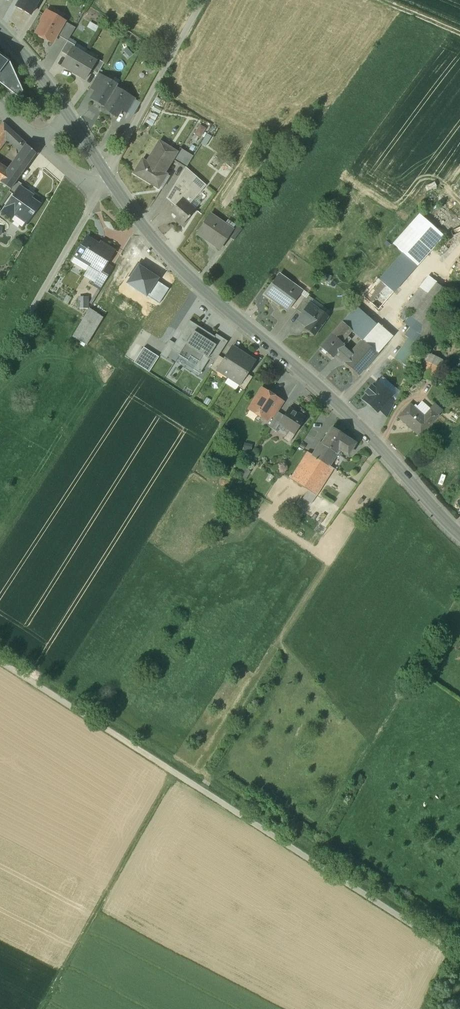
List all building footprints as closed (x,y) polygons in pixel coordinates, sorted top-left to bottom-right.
[(16,8),(29,16),(38,0),(20,0),(16,8)] [(46,12),(40,22),(41,25),(35,34),(38,35),(38,38),(41,40),(44,39),(51,43),(56,36),(64,22),(46,12)] [(75,29),(64,22),(56,36),(67,42),(67,41),(75,29)] [(75,46),(67,41),(67,42),(60,52),(67,57),(72,49),(73,49),(75,46)] [(67,57),(62,66),(73,73),(84,55),(73,49),(72,49),(67,57)] [(0,54),(0,83),(18,97),(22,92),(8,60),(0,54)] [(95,62),(84,55),(73,73),(85,80),(91,70),(95,62)] [(104,63),(96,59),(95,62),(91,70),(97,74),(104,63)] [(97,74),(90,87),(97,91),(103,81),(105,78),(97,74)] [(97,91),(92,99),(104,106),(105,106),(115,88),(116,88),(117,86),(111,82),(108,83),(108,84),(103,81),(97,91)] [(115,88),(105,106),(104,106),(103,109),(116,116),(120,109),(126,98),(121,95),(122,95),(121,91),(116,88),(115,88)] [(135,100),(128,95),(126,98),(120,109),(127,113),(135,100)] [(2,123),(0,126),(0,144),(5,138),(8,141),(12,141),(17,146),(22,141),(2,123)] [(200,143),(206,146),(212,136),(206,133),(200,143)] [(173,160),(178,151),(159,139),(145,163),(141,161),(133,174),(158,189),(166,176),(164,175),(173,160)] [(22,141),(17,146),(23,152),(28,146),(22,141)] [(36,154),(28,146),(23,152),(9,173),(18,179),(36,154)] [(178,151),(173,160),(185,167),(192,156),(180,148),(178,151)] [(0,167),(0,182),(1,183),(9,173),(0,167)] [(164,201),(169,205),(185,187),(188,191),(196,182),(183,170),(164,201)] [(18,179),(9,173),(1,183),(10,189),(17,180),(18,179)] [(10,189),(8,192),(13,195),(20,187),(22,184),(17,180),(10,189)] [(196,182),(188,191),(195,196),(203,188),(196,182)] [(20,187),(13,195),(2,212),(10,218),(16,211),(20,214),(19,215),(28,221),(39,204),(30,198),(32,195),(20,187)] [(167,207),(171,210),(182,198),(188,204),(195,196),(188,191),(185,187),(169,205),(167,207)] [(188,204),(182,198),(171,210),(177,216),(174,220),(180,225),(186,219),(187,220),(190,217),(189,216),(193,212),(187,206),(188,204)] [(231,228),(210,214),(196,233),(205,239),(206,237),(221,246),(228,236),(233,229),(231,228)] [(419,214),(393,244),(403,253),(417,266),(443,236),(419,214)] [(231,228),(233,229),(228,236),(234,240),(242,229),(235,224),(231,228)] [(95,282),(106,264),(114,251),(100,242),(98,246),(86,238),(73,260),(87,269),(83,275),(95,282)] [(403,253),(390,267),(404,280),(417,266),(403,253)] [(113,269),(106,264),(95,282),(93,285),(100,289),(113,269)] [(148,299),(149,298),(160,281),(162,279),(140,264),(126,285),(148,299)] [(390,267),(364,297),(378,310),(404,280),(390,267)] [(297,287),(279,274),(265,294),(272,300),(273,299),(288,309),(291,305),(300,293),(295,289),(297,287)] [(149,298),(159,304),(170,287),(160,281),(149,298)] [(427,294),(413,313),(404,323),(409,328),(425,337),(426,338),(434,321),(428,318),(447,292),(436,283),(427,294)] [(420,289),(406,306),(413,313),(427,294),(420,289)] [(300,293),(291,305),(296,309),(305,297),(305,296),(300,293)] [(305,297),(296,309),(302,314),(309,304),(310,304),(313,300),(306,295),(305,296),(305,297)] [(79,300),(79,308),(88,308),(88,300),(79,300)] [(310,304),(309,304),(302,314),(298,319),(307,326),(306,327),(307,331),(311,334),(315,334),(327,317),(310,304)] [(355,307),(342,322),(350,329),(349,330),(362,341),(376,326),(355,307)] [(102,316),(89,309),(72,337),(85,344),(102,316)] [(215,337),(189,321),(174,344),(170,350),(171,351),(188,361),(190,357),(199,362),(203,356),(207,359),(216,345),(211,343),(215,337)] [(342,322),(320,347),(322,349),(321,351),(325,354),(327,354),(332,358),(335,355),(343,362),(347,357),(346,357),(350,353),(342,347),(344,345),(339,341),(349,330),(350,329),(342,322)] [(391,339),(376,326),(362,341),(363,342),(363,341),(378,354),(391,339)] [(425,337),(409,328),(404,335),(408,339),(402,348),(410,354),(414,356),(415,357),(425,337)] [(209,360),(214,363),(218,356),(227,342),(216,335),(215,337),(211,343),(216,345),(207,359),(209,360)] [(169,341),(160,355),(166,359),(171,351),(170,350),(174,344),(169,341)] [(378,354),(363,341),(363,342),(351,355),(350,353),(346,357),(347,357),(343,362),(358,376),(378,354)] [(429,345),(424,343),(420,349),(426,352),(429,345)] [(133,363),(149,372),(159,356),(143,346),(133,363)] [(243,355),(231,348),(224,359),(217,369),(218,370),(229,377),(243,355)] [(402,348),(394,358),(403,364),(410,354),(402,348)] [(426,352),(420,349),(410,371),(435,384),(446,361),(426,352)] [(410,354),(403,364),(407,367),(414,356),(410,354)] [(254,362),(243,355),(229,377),(239,383),(240,384),(247,374),(254,362)] [(207,359),(203,356),(199,362),(194,370),(200,374),(209,360),(207,359)] [(214,363),(210,368),(216,372),(218,370),(217,369),(224,359),(218,356),(214,363)] [(247,374),(240,384),(239,383),(238,386),(244,390),(252,377),(247,374)] [(392,395),(377,382),(373,387),(370,387),(366,391),(367,394),(362,399),(369,404),(371,404),(375,407),(375,410),(377,412),(379,410),(390,398),(392,395)] [(268,394),(261,389),(250,406),(257,411),(255,414),(266,420),(269,415),(274,418),(277,413),(284,403),(275,397),(272,398),(269,396),(268,394)] [(390,398),(379,410),(387,418),(395,402),(390,398)] [(415,405),(413,407),(424,417),(431,410),(430,409),(422,402),(418,407),(415,405)] [(431,410),(438,416),(443,411),(435,403),(430,409),(431,410)] [(413,407),(410,404),(398,417),(420,436),(438,416),(431,410),(424,417),(413,407)] [(303,419),(288,409),(283,417),(278,424),(280,425),(288,430),(294,434),(300,425),(300,424),(303,419)] [(283,417),(277,413),(274,418),(270,425),(277,429),(280,425),(278,424),(283,417)] [(332,428),(322,444),(338,454),(339,455),(341,451),(348,455),(356,443),(332,428)] [(288,443),(294,434),(288,430),(283,439),(288,443)] [(330,466),(338,454),(322,444),(320,443),(312,455),(330,466)] [(312,455),(307,452),(290,479),(308,491),(303,498),(312,504),(334,469),(330,466),(312,455)]
